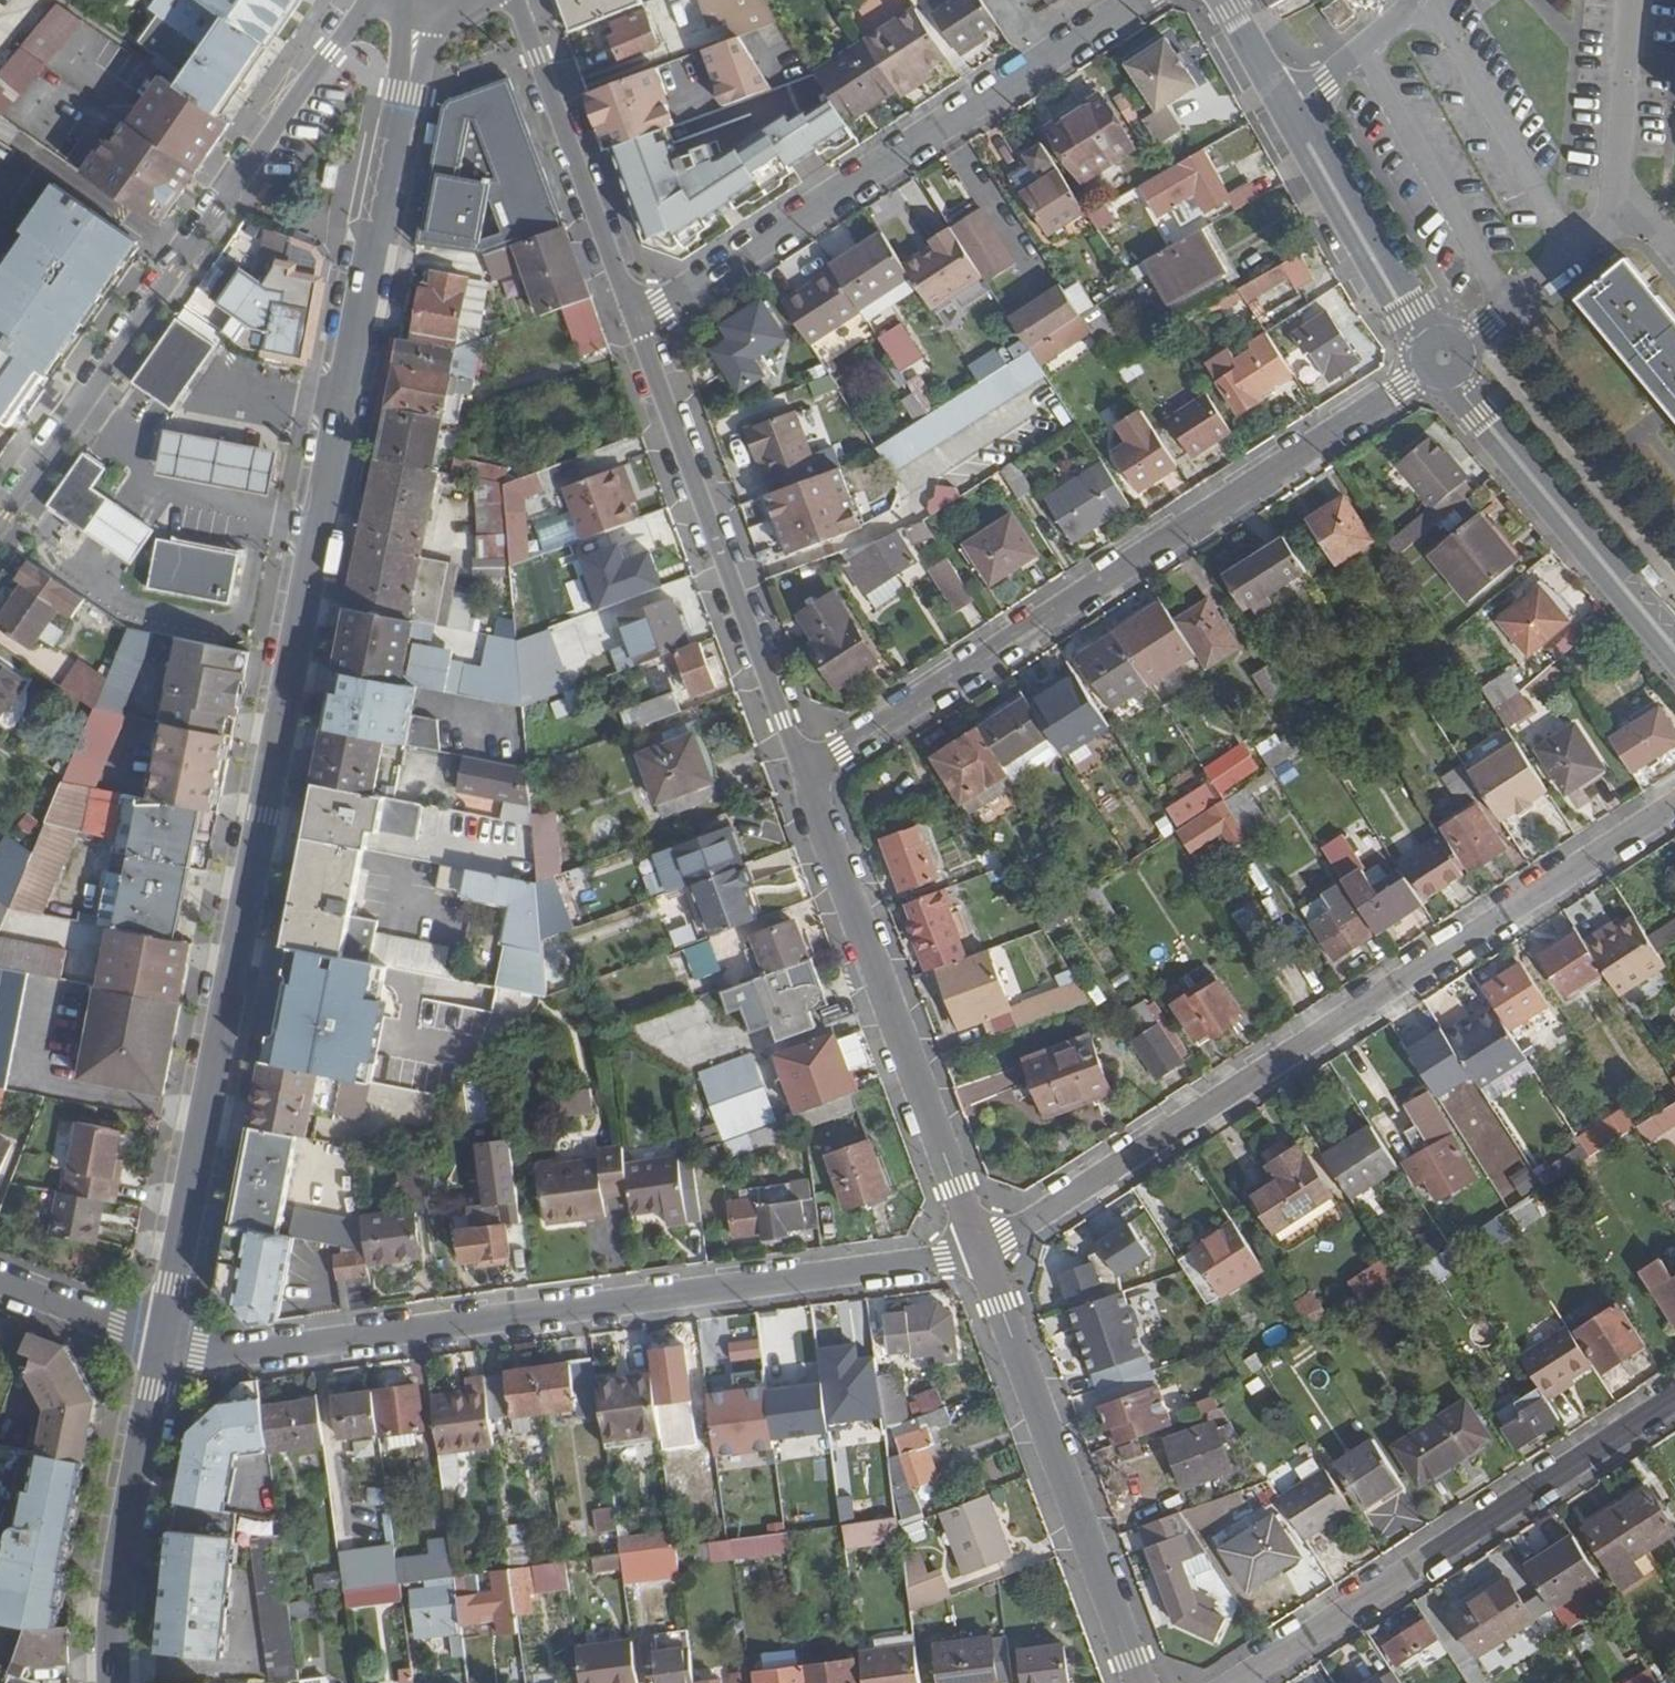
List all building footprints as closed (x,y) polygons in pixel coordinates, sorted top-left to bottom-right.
[(186,70),(176,86),(213,112),(260,42),(203,2),(200,0),(151,0),(147,6),(156,12),(139,37),(186,70)] [(203,2),(260,42),(289,0),(205,0),(203,2)] [(570,32),(612,17),(644,5),(642,0),(559,0),(570,32)] [(736,39),(751,34),(781,23),(766,0),(701,0),(710,27),(729,20),(736,39)] [(995,24),(979,0),(958,0),(936,15),(957,48),(984,31),(995,24)] [(1324,11),(1336,29),(1355,14),(1344,0),(1338,0),(1324,11)] [(80,19),(55,2),(19,44),(45,62),(80,19)] [(659,46),(644,5),(612,17),(614,22),(613,23),(619,37),(613,39),(621,59),(659,46)] [(864,42),(896,92),(900,97),(919,85),(914,78),(929,67),(946,57),(915,9),(864,42)] [(984,31),(957,48),(962,57),(989,40),(984,31)] [(705,51),(725,107),(771,89),(751,34),(736,39),(705,51)] [(814,74),(833,104),(846,124),(896,92),(864,42),(814,74)] [(1129,67),(1158,114),(1199,89),(1169,42),(1129,67)] [(587,93),(608,151),(616,149),(668,129),(676,125),(669,106),(667,107),(660,90),(666,87),(659,67),(587,93)] [(929,67),(914,78),(919,85),(934,75),(929,67)] [(146,108),(134,124),(165,145),(196,167),(226,121),(213,112),(176,86),(160,74),(139,104),(146,108)] [(508,80),(502,82),(464,96),(442,104),(431,163),(417,239),(416,244),(483,256),(485,256),(564,228),(532,144),(508,80)] [(1099,96),(1050,128),(1084,181),(1133,151),(1099,96)] [(1146,128),(1172,168),(1201,152),(1214,144),(1189,103),(1146,128)] [(146,108),(139,104),(128,119),(134,124),(146,108)] [(786,118),(730,154),(735,161),(762,144),(780,172),(789,166),(815,149),(849,128),(846,124),(833,104),(809,119),(806,115),(791,125),(786,118)] [(155,225),(196,167),(165,145),(134,124),(128,119),(110,145),(104,140),(81,173),(155,225)] [(849,128),(815,149),(818,153),(820,157),(832,149),(838,149),(855,138),(849,128)] [(616,149),(636,206),(648,240),(656,236),(674,230),(679,237),(705,220),(707,223),(720,214),(734,205),(733,202),(780,172),(762,144),(735,161),(730,154),(716,162),(710,146),(693,152),(694,155),(680,160),(673,144),(668,129),(616,149)] [(1050,236),(1088,213),(1043,143),(1025,154),(1041,180),(1022,193),(1050,236)] [(815,149),(789,166),(792,171),(818,153),(815,149)] [(1211,207),(1227,198),(1201,152),(1172,168),(1153,179),(1159,191),(1149,197),(1159,215),(1181,203),(1178,198),(1199,186),(1211,207)] [(780,172),(733,202),(734,205),(737,209),(738,210),(747,204),(754,204),(784,185),(785,179),(794,174),(792,171),(789,166),(780,172)] [(277,191),(267,184),(258,197),(268,204),(277,191)] [(1251,185),(1227,198),(1235,212),(1259,198),(1251,185)] [(0,271),(0,345),(8,351),(28,364),(45,376),(138,243),(58,188),(0,271)] [(734,205),(720,214),(724,219),(737,209),(734,205)] [(1090,215),(1097,227),(1111,219),(1104,207),(1090,215)] [(679,237),(683,243),(686,248),(696,241),(697,236),(710,228),(707,223),(705,220),(679,237)] [(990,224),(962,242),(982,274),(986,280),(990,288),(1020,270),(990,224)] [(1200,231),(1224,274),(1169,305),(1172,313),(1237,276),(1209,226),(1200,231)] [(524,268),(541,316),(562,308),(589,298),(564,228),(485,256),(494,279),(524,268)] [(962,242),(953,229),(931,242),(934,248),(905,267),(930,307),(982,274),(962,242)] [(659,243),(660,246),(662,248),(664,249),(668,249),(671,249),(674,248),(678,246),(683,243),(679,237),(674,230),(656,236),(659,243)] [(1144,263),(1169,305),(1224,274),(1200,231),(1144,263)] [(879,235),(846,256),(849,261),(883,239),(879,235)] [(835,270),(860,309),(909,278),(883,239),(849,261),(846,256),(832,266),(835,270)] [(282,242),(277,265),(285,267),(290,244),(282,242)] [(290,244),(285,267),(284,274),(319,281),(324,256),(317,248),(290,244)] [(1299,256),(1247,285),(1240,289),(1244,297),(1247,302),(1289,278),(1295,289),(1312,279),(1299,256)] [(1628,261),(1580,300),(1674,415),(1674,318),(1628,261)] [(267,332),(263,352),(304,361),(319,281),(284,274),(285,267),(277,265),(264,285),(241,270),(218,305),(252,329),(267,332)] [(782,304),(809,345),(862,312),(860,309),(835,270),(782,304)] [(425,272),(412,342),(454,350),(456,349),(470,280),(425,272)] [(982,274),(930,307),(934,313),(986,280),(982,274)] [(862,312),(865,318),(914,286),(909,278),(860,309),(862,312)] [(470,280),(456,349),(477,341),(488,284),(470,280)] [(1244,297),(1240,289),(1220,301),(1225,309),(1244,297)] [(1065,292),(1014,325),(1029,349),(1055,332),(1080,315),(1065,292)] [(580,358),(608,348),(589,298),(562,308),(580,358)] [(1224,308),(1220,301),(1207,310),(1209,313),(1224,308)] [(762,302),(722,327),(731,341),(714,352),(740,391),(763,376),(753,361),(786,339),(762,302)] [(1080,315),(1092,333),(1100,345),(1115,336),(1096,305),(1080,315)] [(1326,314),(1295,335),(1307,352),(1310,350),(1331,381),(1339,375),(1343,379),(1350,374),(1348,370),(1359,362),(1326,314)] [(1066,349),(1092,333),(1080,315),(1055,332),(1066,349)] [(178,319),(133,383),(173,410),(217,346),(178,319)] [(880,340),(896,366),(900,372),(921,359),(901,326),(880,340)] [(1029,349),(1039,365),(1066,349),(1055,332),(1029,349)] [(1292,374),(1268,335),(1251,346),(1253,350),(1237,360),(1231,351),(1208,365),(1240,415),(1265,399),(1261,394),(1292,374)] [(398,340),(375,460),(433,472),(443,421),(457,424),(463,395),(467,395),(477,341),(456,349),(454,350),(412,342),(398,340)] [(8,351),(0,345),(0,363),(8,351)] [(996,348),(968,367),(978,382),(1006,364),(996,348)] [(939,408),(927,415),(917,422),(875,449),(878,454),(891,473),(1044,372),(1039,365),(1029,349),(1006,364),(978,382),(939,408)] [(28,364),(18,378),(42,395),(52,380),(45,376),(28,364)] [(900,388),(907,383),(900,372),(896,366),(889,370),(900,388)] [(918,376),(907,383),(915,395),(927,415),(939,408),(918,376)] [(1202,396),(1228,436),(1232,433),(1206,393),(1202,396)] [(904,402),(917,422),(927,415),(915,395),(904,402)] [(1202,396),(1167,419),(1192,459),(1228,436),(1202,396)] [(1140,492),(1178,467),(1141,410),(1117,425),(1128,442),(1113,452),(1140,492)] [(794,411),(746,429),(757,461),(762,458),(775,492),(818,476),(794,411)] [(167,429),(158,471),(215,484),(269,495),(279,452),(223,441),(167,429)] [(1390,474),(1412,508),(1419,518),(1427,531),(1450,512),(1464,500),(1472,493),(1464,484),(1467,481),(1441,441),(1433,446),(1390,474)] [(154,530),(131,514),(109,498),(93,487),(105,469),(96,462),(84,454),(47,507),(58,514),(85,533),(107,548),(130,564),(154,530)] [(375,460),(347,608),(415,621),(429,624),(436,626),(448,563),(420,558),(437,472),(433,472),(375,460)] [(450,475),(474,479),(503,485),(503,487),(508,485),(512,472),(453,460),(450,475)] [(999,471),(1018,500),(1032,490),(1014,461),(999,471)] [(1073,543),(1129,506),(1102,463),(1046,500),(1073,543)] [(768,495),(776,519),(789,555),(863,528),(841,467),(818,476),(775,492),(768,495)] [(573,513),(583,541),(586,540),(632,522),(624,498),(631,495),(621,468),(563,489),(573,513)] [(503,487),(509,558),(510,568),(517,566),(529,561),(523,499),(540,493),(533,475),(508,485),(503,487)] [(474,479),(479,560),(504,558),(509,558),(503,487),(503,485),(474,479)] [(760,498),(769,522),(776,519),(768,495),(760,498)] [(1336,566),(1374,542),(1345,496),(1306,521),(1336,566)] [(1450,512),(1427,531),(1424,533),(1433,543),(1458,523),(1450,512)] [(535,527),(545,555),(548,554),(552,553),(583,541),(573,513),(535,527)] [(1429,554),(1468,602),(1518,562),(1479,514),(1429,554)] [(965,545),(991,585),(1037,555),(1011,515),(965,545)] [(1405,531),(1414,542),(1424,533),(1427,531),(1419,518),(1405,531)] [(934,539),(923,523),(905,529),(911,547),(934,539)] [(1387,545),(1395,558),(1414,542),(1405,531),(1387,545)] [(896,534),(846,566),(865,594),(866,594),(875,609),(905,589),(896,575),(916,562),(896,534)] [(239,554),(156,538),(147,589),(229,605),(239,554)] [(1246,610),(1305,572),(1283,539),(1224,577),(1246,610)] [(583,541),(552,553),(557,565),(591,552),(586,540),(583,541)] [(524,603),(513,607),(516,640),(547,629),(557,626),(551,608),(563,603),(548,554),(545,555),(529,561),(517,566),(523,585),(519,587),(524,603)] [(473,560),(474,576),(505,577),(504,558),(479,560),(473,560)] [(954,611),(972,600),(947,559),(928,571),(954,611)] [(29,561),(16,579),(23,583),(22,585),(0,617),(0,630),(30,650),(39,638),(55,649),(67,633),(50,621),(59,608),(73,618),(86,600),(71,590),(29,561)] [(448,563),(436,626),(447,627),(459,565),(448,563)] [(1540,587),(1499,621),(1528,656),(1568,623),(1540,587)] [(834,594),(799,616),(816,642),(810,646),(837,688),(876,663),(847,619),(850,618),(834,594)] [(631,643),(638,664),(665,654),(689,645),(678,614),(672,600),(622,618),(631,643)] [(1174,623),(1195,655),(1204,669),(1238,647),(1207,600),(1174,623)] [(551,608),(557,626),(569,621),(563,603),(551,608)] [(1115,634),(1149,685),(1195,655),(1174,623),(1161,604),(1115,634)] [(347,608),(335,672),(414,686),(455,694),(461,663),(409,652),(411,638),(415,621),(347,608)] [(678,614),(689,645),(699,642),(688,611),(678,614)] [(415,621),(411,638),(426,641),(429,624),(415,621)] [(106,680),(93,709),(119,714),(153,634),(128,629),(106,680)] [(516,641),(521,707),(559,693),(570,690),(559,659),(547,629),(516,640),(516,641)] [(1598,642),(1590,632),(1580,642),(1587,650),(1598,642)] [(1112,710),(1149,685),(1115,634),(1078,658),(1112,710)] [(461,663),(455,694),(521,707),(516,641),(488,635),(482,667),(461,663)] [(174,638),(161,700),(168,701),(168,702),(164,723),(165,723),(226,735),(230,714),(242,652),(174,638)] [(715,687),(699,642),(689,645),(665,654),(676,685),(678,684),(681,691),(689,688),(692,695),(715,687)] [(638,664),(631,643),(611,650),(619,671),(638,664)] [(559,659),(570,690),(596,679),(585,649),(559,659)] [(1558,660),(1564,669),(1575,661),(1567,652),(1558,660)] [(62,689),(93,710),(93,709),(106,680),(80,663),(62,689)] [(1270,700),(1284,691),(1267,666),(1253,676),(1270,700)] [(3,711),(5,712),(24,684),(0,668),(0,715),(3,711)] [(1481,687),(1497,713),(1520,693),(1505,671),(1481,687)] [(335,672),(324,730),(380,740),(385,711),(409,715),(414,686),(335,672)] [(1030,707),(1049,736),(1063,757),(1109,727),(1076,677),(1030,707)] [(620,711),(628,732),(680,713),(672,692),(620,711)] [(1497,713),(1507,728),(1532,712),(1520,693),(1497,713)] [(977,729),(1002,767),(1049,736),(1030,707),(1024,698),(977,729)] [(161,700),(157,721),(164,723),(168,702),(168,701),(161,700)] [(93,710),(63,784),(93,789),(124,715),(119,714),(93,709),(93,710)] [(1610,740),(1631,772),(1674,744),(1668,733),(1672,730),(1659,709),(1610,740)] [(385,711),(380,740),(386,742),(440,752),(438,720),(409,715),(385,711)] [(719,797),(714,785),(704,759),(690,722),(660,734),(663,743),(638,752),(664,818),(719,797)] [(165,723),(154,785),(151,800),(196,809),(202,810),(211,812),(214,796),(226,735),(165,723)] [(1536,750),(1565,794),(1603,769),(1575,724),(1536,750)] [(931,759),(961,805),(1008,775),(1002,767),(977,729),(931,759)] [(324,730),(314,784),(375,796),(386,742),(380,740),(324,730)] [(1255,747),(1270,770),(1301,750),(1292,738),(1280,745),(1274,736),(1255,747)] [(1468,772),(1479,789),(1501,823),(1548,792),(1515,742),(1468,772)] [(1205,771),(1223,801),(1270,770),(1255,747),(1245,753),(1241,747),(1205,771)] [(505,800),(501,820),(531,825),(530,814),(526,768),(464,756),(457,790),(505,800)] [(704,759),(714,785),(721,782),(711,756),(704,759)] [(1458,801),(1479,789),(1468,772),(1464,765),(1443,778),(1458,801)] [(1223,801),(1246,835),(1266,821),(1250,796),(1276,779),(1270,770),(1223,801)] [(1008,775),(961,805),(964,809),(968,817),(1015,786),(1008,775)] [(41,806),(51,811),(63,784),(53,777),(41,806)] [(116,837),(98,926),(111,929),(169,939),(196,809),(151,800),(93,789),(63,784),(51,811),(33,854),(10,909),(42,915),(80,830),(116,837)] [(314,784),(303,839),(363,850),(366,851),(370,831),(416,839),(422,805),(375,796),(314,784)] [(1216,802),(1205,784),(1166,809),(1177,827),(1216,802)] [(1301,797),(1292,803),(1301,817),(1310,810),(1301,797)] [(1223,801),(1177,832),(1191,853),(1213,839),(1222,852),(1247,836),(1246,835),(1223,801)] [(1441,829),(1469,871),(1505,848),(1478,807),(1441,829)] [(196,809),(169,939),(176,941),(202,810),(196,809)] [(558,812),(530,814),(531,825),(536,883),(553,876),(562,873),(558,812)] [(939,879),(918,825),(882,838),(902,893),(939,879)] [(1371,827),(1358,836),(1371,855),(1384,846),(1371,827)] [(656,856),(670,893),(696,883),(743,866),(728,829),(656,856)] [(10,909),(33,854),(8,836),(0,848),(2,849),(0,852),(0,903),(10,909)] [(283,945),(456,981),(458,981),(460,970),(444,968),(448,949),(375,933),(378,921),(350,916),(363,850),(303,839),(283,945)] [(1404,867),(1425,899),(1463,874),(1442,842),(1404,867)] [(1353,897),(1376,932),(1421,903),(1406,878),(1376,896),(1344,847),(1328,858),(1353,897)] [(462,896),(467,869),(441,865),(436,891),(462,896)] [(696,883),(716,936),(761,919),(749,887),(754,885),(746,865),(743,866),(696,883)] [(512,907),(496,988),(547,999),(541,940),(536,883),(467,869),(462,896),(512,907)] [(1300,872),(1287,881),(1296,895),(1299,893),(1304,900),(1314,893),(1300,872)] [(536,883),(541,940),(571,928),(561,900),(553,876),(536,883)] [(1092,903),(1109,930),(1120,923),(1095,884),(1084,892),(1092,903)] [(909,924),(927,971),(966,957),(948,909),(952,908),(945,889),(907,903),(913,922),(909,924)] [(1084,892),(1037,922),(1042,930),(1044,933),(1064,921),(1092,903),(1084,892)] [(1302,909),(1312,925),(1331,911),(1321,896),(1302,909)] [(1334,959),(1376,932),(1353,897),(1331,911),(1312,925),(1334,959)] [(1236,921),(1250,912),(1255,908),(1250,901),(1231,914),(1236,921)] [(10,909),(0,903),(0,932),(10,909)] [(1268,940),(1250,912),(1236,921),(1254,948),(1268,940)] [(1603,930),(1585,941),(1604,971),(1614,987),(1619,994),(1667,963),(1662,956),(1659,950),(1650,937),(1636,916),(1605,935),(1603,930)] [(1044,933),(1054,947),(1073,935),(1064,921),(1044,933)] [(1650,937),(1659,950),(1674,941),(1674,921),(1650,937)] [(754,937),(768,974),(805,961),(801,951),(791,923),(754,937)] [(111,929),(100,988),(181,1003),(193,944),(176,941),(169,939),(111,929)] [(1566,996),(1604,971),(1585,941),(1579,931),(1541,956),(1566,996)] [(29,974),(43,977),(60,980),(65,951),(0,939),(0,969),(29,974)] [(666,953),(674,983),(717,971),(709,941),(666,953)] [(276,1022),(268,1064),(328,1076),(342,1079),(369,1084),(383,1016),(378,1015),(384,985),(387,967),(291,947),(287,968),(280,1004),(276,1022)] [(801,951),(805,961),(812,959),(808,949),(801,951)] [(1007,1001),(987,950),(940,967),(948,991),(944,992),(957,1028),(986,1017),(983,1009),(1007,1001)] [(772,1025),(778,1041),(817,1026),(811,1010),(816,1008),(819,1006),(822,1004),(823,1002),(824,1000),(824,997),(824,993),(812,959),(805,961),(768,974),(721,992),(729,1014),(742,1008),(751,1032),(772,1025)] [(1518,964),(1485,987),(1512,1027),(1545,1005),(1518,964)] [(6,1090),(29,974),(0,969),(0,1089),(6,1090)] [(1212,975),(1184,992),(1187,996),(1190,1000),(1218,983),(1212,975)] [(1007,1003),(1016,1028),(1089,1002),(1075,981),(1040,994),(1038,992),(1007,1003)] [(1219,982),(1218,983),(1190,1000),(1187,996),(1173,1005),(1195,1039),(1209,1031),(1213,1038),(1234,1024),(1230,1018),(1239,1012),(1219,982)] [(81,1079),(164,1094),(181,1003),(100,988),(98,988),(81,1079)] [(986,1017),(993,1036),(1016,1028),(1007,1003),(1007,1001),(983,1009),(986,1017)] [(1133,1042),(1146,1062),(1166,1049),(1173,1061),(1153,1074),(1156,1077),(1188,1056),(1153,1003),(1146,1007),(1143,1002),(1126,1013),(1141,1037),(1133,1042)] [(1444,1033),(1479,1086),(1526,1056),(1495,1009),(1475,1021),(1466,1028),(1462,1022),(1444,1033)] [(1462,1022),(1466,1028),(1475,1021),(1471,1015),(1462,1022)] [(778,1056),(799,1114),(804,1112),(853,1094),(857,1092),(836,1034),(778,1056)] [(1025,1059),(1046,1116),(1109,1094),(1087,1036),(1025,1059)] [(1146,1062),(1153,1074),(1173,1061),(1166,1049),(1146,1062)] [(718,1122),(725,1141),(747,1133),(776,1122),(749,1052),(698,1072),(702,1079),(694,1082),(696,1088),(704,1085),(718,1122)] [(260,1063),(248,1127),(298,1136),(329,1143),(342,1079),(328,1076),(260,1063)] [(588,1089),(557,1094),(560,1118),(591,1114),(588,1089)] [(1427,1181),(1437,1200),(1477,1177),(1429,1093),(1406,1107),(1417,1125),(1406,1131),(1418,1153),(1403,1162),(1418,1186),(1427,1181)] [(804,1112),(806,1126),(818,1125),(858,1110),(853,1094),(804,1112)] [(1638,1126),(1648,1141),(1674,1124),(1674,1102),(1638,1126)] [(776,1122),(747,1133),(753,1148),(806,1130),(806,1126),(804,1112),(799,1114),(776,1122)] [(1607,1118),(1575,1135),(1585,1154),(1618,1137),(1607,1118)] [(701,1129),(707,1147),(723,1142),(725,1141),(718,1122),(701,1129)] [(79,1123),(66,1194),(104,1201),(117,1203),(121,1180),(113,1179),(116,1159),(122,1131),(79,1123)] [(1323,1155),(1351,1199),(1399,1168),(1371,1124),(1323,1155)] [(806,1130),(808,1140),(820,1138),(818,1125),(806,1126),(806,1130)] [(248,1127),(229,1225),(279,1235),(298,1136),(248,1127)] [(729,1157),(753,1148),(747,1133),(725,1141),(723,1142),(729,1157)] [(808,1140),(814,1189),(826,1188),(820,1138),(808,1140)] [(463,1263),(480,1261),(496,1259),(497,1264),(508,1262),(513,1255),(506,1204),(518,1203),(509,1139),(478,1143),(485,1204),(468,1207),(470,1226),(458,1228),(463,1263)] [(10,1144),(0,1140),(0,1172),(10,1144)] [(886,1193),(869,1143),(828,1157),(846,1207),(886,1193)] [(404,1145),(402,1157),(420,1160),(423,1161),(426,1149),(404,1145)] [(716,1145),(695,1152),(701,1170),(722,1163),(716,1145)] [(603,1196),(629,1193),(625,1165),(622,1146),(597,1150),(599,1166),(562,1172),(561,1164),(539,1167),(547,1223),(605,1215),(603,1196)] [(1300,1146),(1268,1166),(1277,1179),(1252,1197),(1275,1233),(1333,1196),(1300,1146)] [(625,1165),(629,1193),(632,1213),(667,1208),(670,1223),(703,1220),(693,1155),(625,1165)] [(424,1189),(420,1160),(402,1157),(401,1157),(406,1192),(424,1189)] [(116,1159),(113,1179),(121,1180),(124,1161),(116,1159)] [(531,1160),(514,1162),(515,1177),(532,1176),(531,1160)] [(788,1229),(819,1226),(815,1197),(811,1198),(808,1181),(741,1191),(742,1201),(731,1203),(735,1236),(764,1232),(765,1238),(789,1234),(788,1229)] [(1510,1209),(1519,1222),(1523,1229),(1541,1216),(1535,1206),(1550,1196),(1543,1187),(1510,1209)] [(424,1189),(406,1192),(408,1211),(412,1210),(426,1209),(424,1189)] [(96,1244),(104,1201),(66,1194),(60,1192),(52,1236),(96,1244)] [(296,1207),(291,1237),(294,1237),(366,1251),(362,1219),(296,1207)] [(362,1219),(366,1251),(368,1265),(419,1257),(412,1210),(408,1211),(361,1217),(362,1219)] [(1507,1233),(1497,1217),(1481,1228),(1491,1243),(1507,1233)] [(1176,1256),(1206,1303),(1263,1267),(1232,1220),(1176,1256)] [(1059,1272),(1071,1309),(1122,1291),(1119,1275),(1151,1254),(1130,1221),(1097,1242),(1101,1247),(1089,1254),(1091,1261),(1059,1272)] [(1419,1253),(1444,1237),(1436,1224),(1410,1240),(1419,1253)] [(251,1323),(278,1319),(294,1237),(291,1237),(279,1235),(229,1225),(217,1287),(251,1323)] [(1451,1247),(1402,1278),(1413,1295),(1461,1263),(1451,1247)] [(333,1255),(342,1311),(374,1307),(368,1265),(366,1251),(333,1255)] [(1348,1283),(1362,1304),(1402,1278),(1388,1257),(1348,1283)] [(1642,1272),(1674,1322),(1674,1277),(1672,1279),(1660,1261),(1642,1272)] [(1288,1306),(1304,1330),(1327,1315),(1311,1290),(1288,1306)] [(1099,1390),(1152,1371),(1124,1291),(1122,1291),(1071,1309),(1070,1309),(1098,1390),(1099,1390)] [(908,1312),(884,1315),(888,1353),(912,1350),(912,1356),(936,1354),(937,1362),(956,1360),(950,1314),(936,1304),(908,1307),(908,1312)] [(1603,1371),(1644,1344),(1618,1304),(1577,1330),(1603,1371)] [(1520,1355),(1546,1397),(1563,1386),(1560,1382),(1591,1362),(1567,1325),(1520,1355)] [(67,1346),(30,1333),(24,1350),(35,1355),(28,1375),(49,1408),(41,1453),(49,1454),(69,1458),(85,1461),(97,1400),(67,1346)] [(690,1380),(684,1340),(650,1344),(656,1384),(690,1380)] [(1258,1350),(1244,1359),(1253,1374),(1268,1364),(1258,1350)] [(540,1368),(545,1412),(576,1409),(577,1417),(601,1414),(596,1382),(593,1361),(540,1368)] [(485,1377),(491,1420),(510,1417),(513,1432),(532,1430),(530,1415),(545,1412),(540,1368),(485,1375),(485,1377)] [(883,1412),(885,1429),(908,1419),(904,1402),(897,1370),(877,1373),(879,1389),(883,1412)] [(1152,1371),(1099,1390),(1103,1402),(1100,1403),(1108,1427),(1106,1428),(1113,1447),(1173,1426),(1154,1370),(1152,1371)] [(596,1382),(601,1414),(604,1437),(659,1429),(656,1406),(652,1375),(596,1382)] [(432,1397),(440,1453),(458,1451),(494,1446),(491,1420),(485,1377),(465,1380),(466,1392),(432,1397)] [(189,1442),(176,1504),(225,1512),(235,1453),(268,1448),(262,1406),(259,1382),(241,1385),(226,1400),(229,1404),(189,1442)] [(904,1402),(908,1419),(944,1405),(946,1404),(938,1385),(918,1393),(920,1399),(904,1402)] [(376,1391),(382,1435),(422,1430),(417,1386),(376,1391)] [(1517,1448),(1560,1419),(1539,1386),(1499,1413),(1507,1425),(1503,1427),(1517,1448)] [(883,1412),(879,1389),(844,1393),(844,1415),(883,1412)] [(338,1438),(379,1433),(374,1391),(333,1396),(338,1438)] [(1395,1443),(1419,1481),(1426,1476),(1428,1478),(1491,1437),(1466,1397),(1395,1443)] [(226,1400),(190,1434),(189,1442),(229,1404),(226,1400)] [(262,1406),(268,1448),(268,1451),(324,1445),(318,1400),(262,1406)] [(659,1429),(661,1439),(662,1450),(677,1448),(671,1405),(656,1406),(659,1429)] [(885,1429),(897,1517),(899,1517),(899,1520),(921,1513),(913,1487),(937,1479),(931,1463),(921,1466),(915,1450),(926,1446),(932,1444),(928,1427),(926,1420),(932,1418),(934,1425),(948,1422),(944,1405),(908,1419),(885,1429)] [(926,1420),(928,1427),(934,1425),(932,1418),(926,1420)] [(1169,1439),(1186,1486),(1230,1470),(1213,1424),(1169,1439)] [(604,1437),(605,1447),(661,1439),(659,1429),(604,1437)] [(1385,1498),(1405,1485),(1374,1437),(1335,1462),(1365,1507),(1383,1495),(1385,1498)] [(915,1450),(921,1466),(931,1463),(926,1446),(915,1450)] [(85,1461),(69,1458),(49,1454),(41,1453),(31,1451),(17,1526),(16,1526),(15,1526),(13,1527),(12,1528),(11,1529),(10,1530),(10,1531),(4,1560),(0,1559),(0,1628),(27,1627),(58,1627),(62,1606),(59,1605),(64,1572),(62,1572),(85,1461)] [(458,1451),(440,1453),(444,1487),(454,1486),(461,1478),(458,1451)] [(968,1502),(987,1494),(989,1494),(985,1464),(967,1466),(968,1502)] [(1277,1496),(1304,1538),(1353,1507),(1325,1465),(1277,1496)] [(1647,1551),(1674,1532),(1646,1488),(1619,1506),(1647,1551)] [(1011,1557),(987,1494),(968,1502),(941,1512),(964,1574),(1011,1557)] [(174,1512),(165,1607),(229,1611),(235,1537),(237,1514),(225,1512),(176,1504),(174,1512)] [(1635,1558),(1647,1551),(1619,1506),(1585,1528),(1613,1573),(1635,1558)] [(507,1551),(510,1570),(565,1562),(562,1537),(554,1538),(555,1546),(527,1549),(522,1509),(503,1512),(507,1551)] [(1198,1604),(1188,1576),(1183,1560),(1205,1551),(1206,1551),(1180,1512),(1141,1527),(1175,1622),(1214,1640),(1224,1617),(1198,1604)] [(1301,1556),(1274,1514),(1222,1548),(1250,1589),(1301,1556)] [(599,1544),(618,1542),(618,1539),(614,1517),(596,1519),(599,1544)] [(901,1540),(899,1520),(899,1517),(897,1517),(844,1524),(847,1549),(901,1540)] [(620,1555),(676,1547),(673,1531),(618,1539),(618,1542),(620,1555)] [(731,1540),(734,1558),(789,1551),(786,1533),(731,1540)] [(250,1539),(261,1612),(290,1614),(289,1605),(288,1600),(280,1535),(250,1539)] [(1526,1566),(1553,1609),(1600,1578),(1572,1535),(1526,1566)] [(396,1560),(399,1585),(427,1581),(454,1577),(450,1538),(431,1541),(432,1554),(396,1560)] [(710,1543),(712,1559),(712,1561),(734,1558),(731,1540),(710,1543)] [(694,1545),(696,1562),(712,1559),(710,1543),(694,1545)] [(620,1555),(622,1565),(622,1568),(678,1561),(676,1547),(620,1555)] [(488,1553),(490,1573),(509,1570),(510,1570),(507,1551),(488,1553)] [(1183,1560),(1188,1576),(1210,1566),(1205,1551),(1183,1560)] [(904,1558),(910,1611),(950,1596),(939,1570),(927,1575),(917,1552),(904,1558)] [(594,1569),(622,1565),(620,1555),(593,1559),(594,1569)] [(1635,1558),(1613,1573),(1625,1591),(1647,1577),(1635,1558)] [(391,1559),(379,1560),(380,1577),(392,1576),(391,1559)] [(509,1570),(515,1615),(533,1612),(532,1599),(537,1599),(536,1592),(569,1588),(565,1562),(510,1570),(509,1570)] [(457,1596),(461,1625),(483,1622),(483,1615),(495,1613),(496,1621),(498,1634),(517,1632),(515,1615),(509,1570),(490,1573),(492,1592),(457,1596)] [(338,1571),(316,1574),(319,1591),(340,1588),(338,1571)] [(417,1639),(406,1640),(409,1662),(421,1660),(419,1639),(451,1634),(454,1652),(464,1651),(461,1625),(457,1596),(454,1577),(427,1581),(428,1589),(412,1591),(417,1639)] [(1506,1578),(1452,1614),(1479,1656),(1533,1621),(1506,1578)] [(290,1614),(291,1621),(309,1618),(306,1602),(289,1605),(290,1614)] [(224,1659),(229,1611),(165,1607),(160,1653),(224,1659)] [(261,1612),(270,1682),(299,1680),(291,1621),(290,1614),(261,1612)] [(483,1615),(483,1622),(496,1621),(495,1613),(483,1615)] [(1424,1622),(1385,1646),(1397,1666),(1415,1654),(1424,1667),(1445,1654),(1424,1622)] [(27,1627),(11,1673),(24,1678),(29,1665),(69,1663),(69,1626),(58,1627),(27,1627)] [(996,1682),(1010,1682),(1003,1635),(990,1637),(996,1682)] [(990,1637),(936,1644),(941,1682),(996,1682),(990,1637)] [(582,1682),(638,1682),(632,1639),(577,1646),(582,1682)] [(1024,1682),(1068,1682),(1062,1643),(1019,1649),(1024,1682)] [(864,1682),(920,1682),(915,1644),(860,1652),(864,1682)] [(690,1647),(649,1653),(653,1682),(695,1682),(690,1647)] [(807,1682),(857,1682),(854,1659),(805,1666),(807,1682)] [(421,1660),(409,1662),(412,1682),(424,1682),(421,1660)] [(805,1666),(756,1672),(758,1682),(807,1682),(805,1666)] [(1382,1682),(1400,1682),(1391,1668),(1378,1676),(1382,1682)] [(1666,1680),(1668,1682),(1674,1682),(1674,1669),(1664,1676),(1666,1680)] [(731,1682),(748,1682),(747,1672),(730,1673),(731,1682)]
